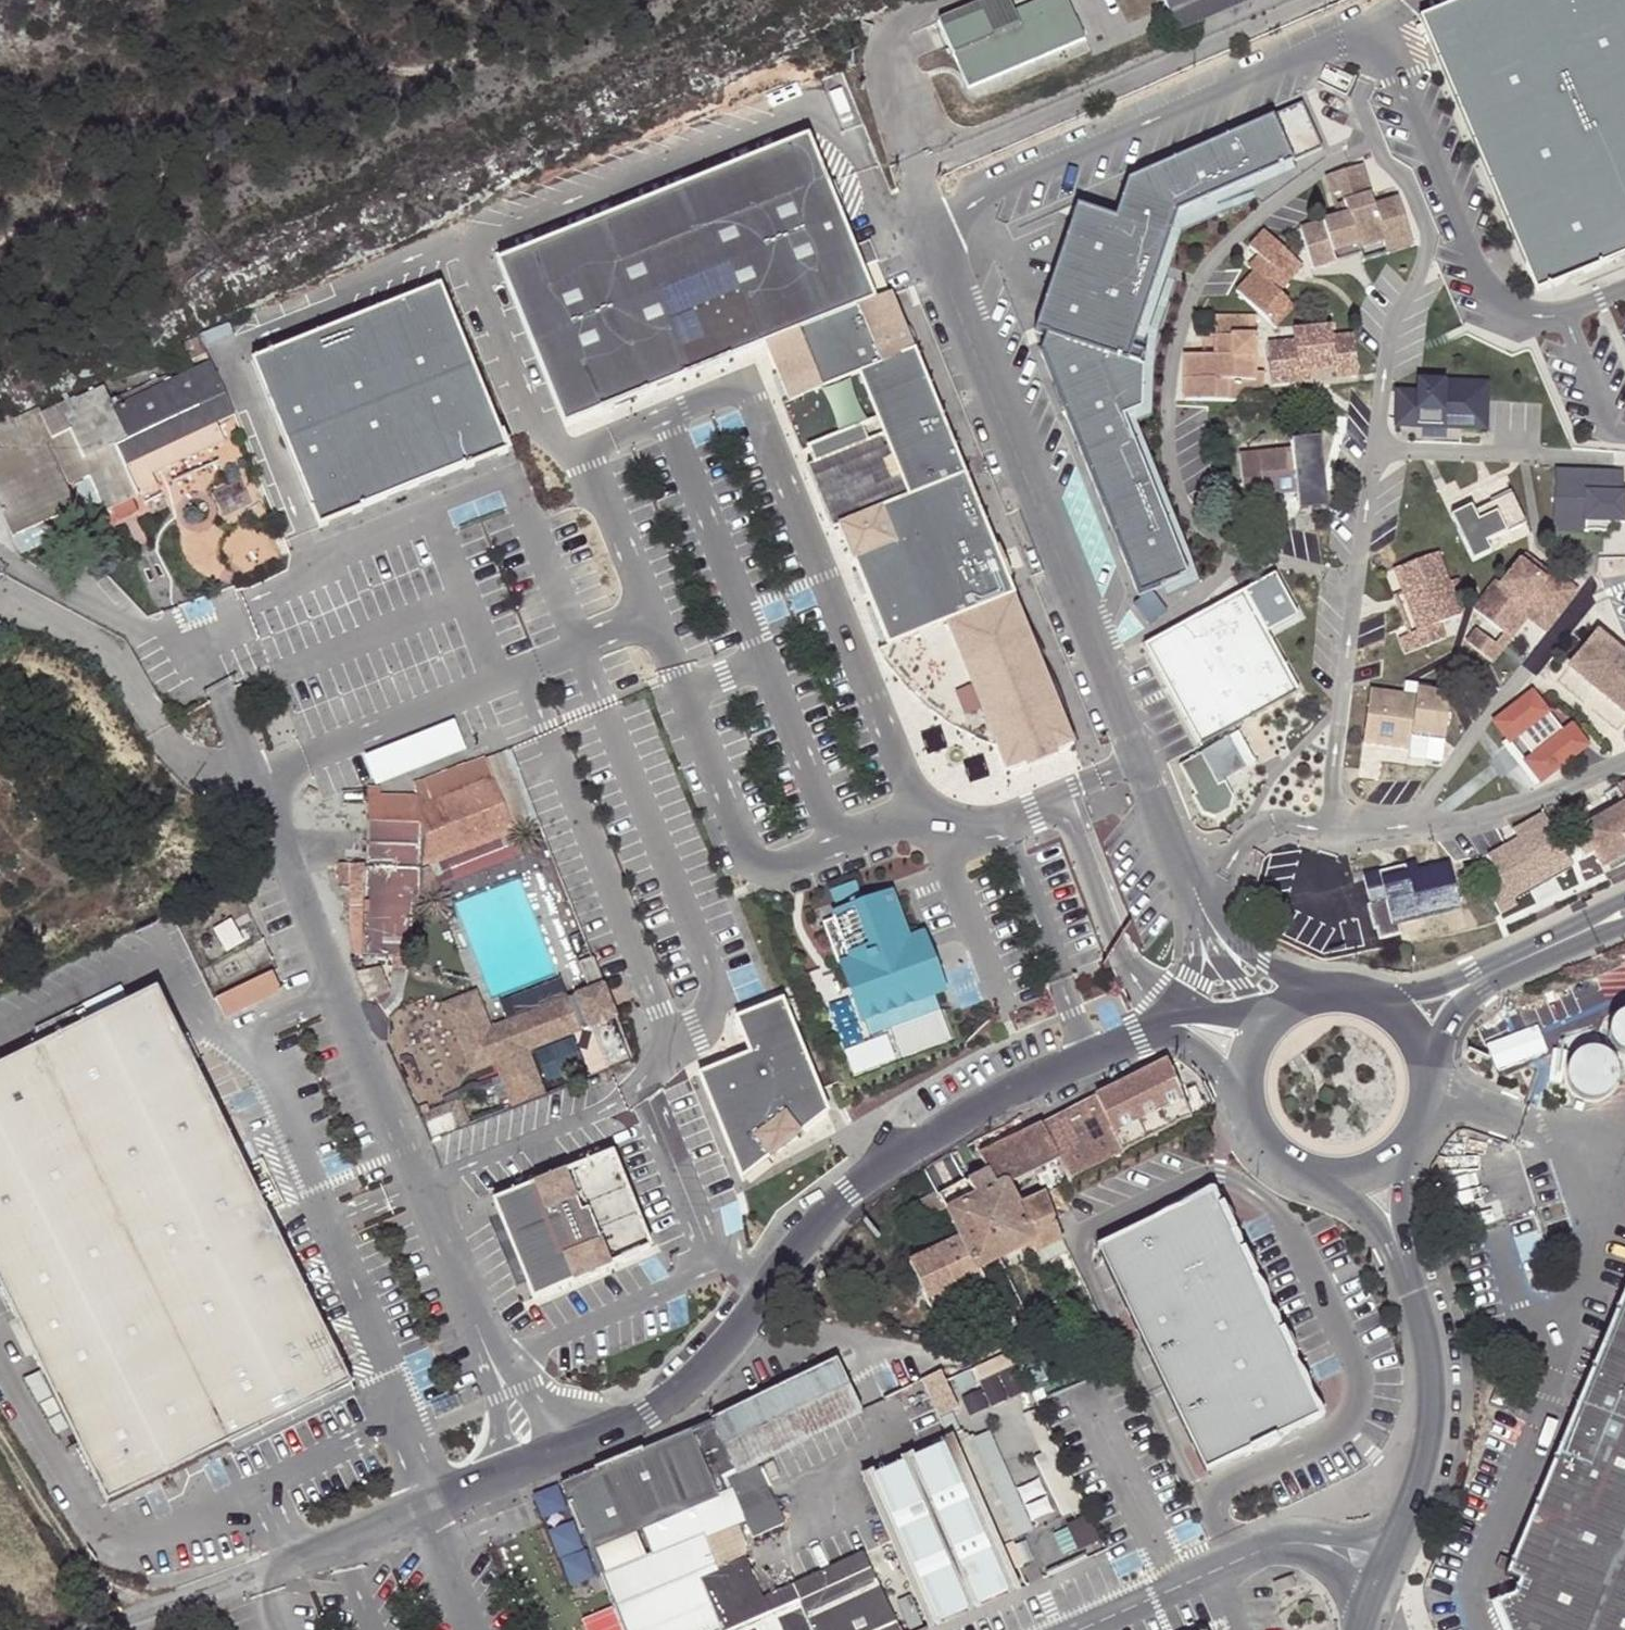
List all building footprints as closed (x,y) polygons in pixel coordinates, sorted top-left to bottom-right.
[(938,21),(967,88),(1084,39),(1068,0),(1041,0),(1012,12),(1007,0),(987,0),(938,21)] [(1169,12),(1196,0),(1164,0),(1169,12)] [(1169,12),(1178,34),(1253,0),(1196,0),(1169,12)] [(1419,18),(1535,294),(1624,256),(1624,0),(1461,0),(1419,18)] [(869,25),(860,23),(856,42),(865,44),(869,25)] [(1042,333),(1123,360),(1170,215),(1280,167),(1260,121),(1088,196),(1082,215),(1070,211),(1031,330),(1042,333)] [(812,137),(506,259),(565,426),(767,345),(889,648),(919,636),(950,713),(978,702),(997,749),(1006,773),(1025,766),(1055,754),(1073,746),(1007,580),(995,550),(894,295),(878,302),(864,269),(812,137)] [(1327,179),(1334,198),(1344,194),(1351,213),(1341,217),(1293,235),(1309,276),(1326,270),(1322,259),(1343,251),(1344,254),(1365,246),(1368,253),(1409,238),(1399,209),(1378,217),(1360,166),(1327,179)] [(1344,194),(1334,198),(1341,217),(1351,213),(1344,194)] [(1249,246),(1259,254),(1266,262),(1254,274),(1236,293),(1268,324),(1289,302),(1278,292),(1300,268),(1262,233),(1249,246)] [(1322,259),(1326,270),(1347,262),(1351,274),(1414,250),(1409,238),(1368,253),(1365,246),(1344,254),(1343,251),(1322,259)] [(1266,262),(1259,254),(1246,267),(1254,274),(1266,262)] [(878,302),(894,295),(881,263),(864,269),(878,302)] [(509,451),(442,284),(253,359),(320,527),(363,510),(361,507),(465,466),(466,468),(509,451)] [(1296,308),(1289,302),(1268,324),(1276,330),(1296,308)] [(1215,319),(1215,335),(1215,356),(1202,356),(1186,356),(1185,380),(1193,380),(1193,402),(1261,403),(1261,373),(1255,373),(1255,319),(1215,319)] [(1298,373),(1310,371),(1334,369),(1335,379),(1358,377),(1353,338),(1331,340),(1330,329),(1293,333),(1294,343),(1269,345),(1272,384),(1299,382),(1298,373)] [(196,331),(178,338),(188,361),(205,354),(196,331)] [(1038,347),(1136,599),(1155,592),(1183,581),(1122,425),(1140,418),(1136,364),(1123,360),(1042,333),(1038,347)] [(1215,356),(1215,335),(1202,335),(1202,356),(1215,356)] [(13,538),(76,508),(66,487),(75,483),(88,477),(105,511),(138,495),(124,468),(191,436),(234,415),(209,364),(113,409),(101,384),(41,413),(38,406),(11,420),(9,415),(0,419),(0,511),(13,538)] [(1311,381),(1310,371),(1298,373),(1299,382),(1311,381)] [(1193,380),(1185,380),(1185,402),(1193,402),(1193,380)] [(1409,426),(1487,429),(1488,386),(1419,384),(1419,397),(1410,397),(1409,426)] [(88,477),(75,483),(98,534),(165,502),(152,476),(199,453),(191,436),(124,468),(138,495),(105,511),(88,477)] [(1262,498),(1294,495),(1293,484),(1321,482),(1317,442),(1290,444),(1291,453),(1239,457),(1243,508),(1264,507),(1262,498)] [(1587,473),(1554,472),(1554,481),(1587,482),(1587,473)] [(1554,481),(1553,530),(1582,531),(1582,520),(1604,521),(1622,522),(1623,495),(1619,494),(1620,474),(1587,473),(1587,482),(1554,481)] [(1293,484),(1294,495),(1294,501),(1322,498),(1321,482),(1293,484)] [(1480,495),(1477,488),(1444,505),(1470,558),(1486,549),(1483,543),(1525,522),(1506,482),(1490,490),(1480,495)] [(1487,483),(1477,488),(1480,495),(1490,490),(1487,483)] [(76,508),(13,538),(20,553),(83,522),(76,508)] [(1604,521),(1582,520),(1582,531),(1604,532),(1604,521)] [(1532,537),(1525,522),(1483,543),(1486,549),(1508,538),(1513,547),(1532,537)] [(1529,552),(1525,558),(1549,576),(1553,570),(1529,552)] [(1392,571),(1402,594),(1417,633),(1409,636),(1399,640),(1406,655),(1445,639),(1439,624),(1460,615),(1455,600),(1448,584),(1437,553),(1392,571)] [(1497,582),(1476,609),(1507,633),(1525,611),(1520,607),(1526,600),(1551,619),(1563,604),(1567,608),(1582,588),(1556,567),(1553,570),(1549,576),(1525,558),(1503,586),(1497,582)] [(1456,581),(1448,584),(1455,600),(1462,597),(1456,581)] [(1166,614),(1155,592),(1136,599),(1138,602),(1134,605),(1148,626),(1166,614)] [(1149,644),(1144,646),(1199,747),(1298,692),(1242,592),(1149,644)] [(1417,633),(1402,594),(1394,597),(1409,636),(1417,633)] [(1551,619),(1526,600),(1520,607),(1525,611),(1507,633),(1516,640),(1534,618),(1550,630),(1567,608),(1563,604),(1551,619)] [(1499,643),(1479,628),(1469,641),(1497,663),(1508,650),(1499,643)] [(1507,633),(1499,643),(1508,650),(1516,640),(1507,633)] [(1622,726),(1624,722),(1624,659),(1596,635),(1562,677),(1622,726)] [(919,636),(889,648),(879,653),(914,699),(961,734),(997,749),(978,702),(950,713),(919,636)] [(1404,682),(1403,696),(1416,698),(1416,690),(1430,692),(1431,685),(1404,682)] [(1369,692),(1363,738),(1410,743),(1410,736),(1445,741),(1451,695),(1430,692),(1416,690),(1416,698),(1403,696),(1369,692)] [(1516,744),(1511,737),(1479,763),(1505,796),(1531,775),(1528,771),(1534,766),(1545,779),(1565,762),(1546,738),(1562,725),(1548,707),(1531,721),(1536,727),(1516,744)] [(453,721),(362,758),(372,786),(464,752),(453,721)] [(1531,721),(1511,737),(1516,744),(1536,727),(1531,721)] [(1568,732),(1565,734),(1578,751),(1586,761),(1600,750),(1579,723),(1568,732)] [(1568,732),(1562,725),(1546,738),(1565,762),(1578,751),(1565,734),(1568,732)] [(1231,737),(1175,769),(1190,795),(1187,799),(1199,819),(1210,820),(1223,813),(1227,801),(1216,783),(1247,766),(1231,737)] [(1410,743),(1363,738),(1361,753),(1381,755),(1379,761),(1425,766),(1427,746),(1410,743)] [(372,786),(372,821),(366,821),(364,866),(339,865),(338,886),(351,886),(348,930),(363,931),(361,955),(393,957),(411,958),(416,959),(419,905),(423,905),(423,898),(444,889),(434,867),(518,834),(485,755),(416,782),(421,794),(385,794),(385,786),(372,786)] [(317,793),(306,789),(302,799),(313,802),(317,793)] [(1605,807),(1610,816),(1592,824),(1608,856),(1624,848),(1624,799),(1605,807)] [(1513,833),(1518,840),(1548,824),(1543,815),(1513,833)] [(1548,824),(1518,840),(1488,858),(1497,873),(1482,882),(1501,914),(1517,905),(1514,900),(1573,866),(1548,824)] [(1341,933),(1359,879),(1294,858),(1276,912),(1341,933)] [(1384,881),(1382,872),(1363,877),(1381,941),(1403,935),(1400,924),(1460,909),(1449,864),(1417,872),(1384,881)] [(1415,864),(1382,872),(1384,881),(1417,872),(1415,864)] [(893,894),(833,914),(849,961),(840,964),(859,1020),(860,1019),(866,1036),(890,1028),(937,1012),(931,996),(941,992),(934,972),(937,971),(932,957),(929,958),(922,937),(909,941),(893,894)] [(229,922),(211,931),(223,953),(241,944),(229,922)] [(411,958),(393,957),(393,968),(410,969),(411,958)] [(385,966),(360,971),(372,1001),(395,991),(385,966)] [(264,974),(214,997),(223,1017),(273,994),(264,974)] [(0,1057),(0,1288),(103,1499),(164,1469),(173,1486),(193,1460),(191,1456),(346,1380),(255,1195),(152,983),(87,1015),(78,999),(31,1021),(39,1039),(0,1057)] [(594,984),(578,991),(591,1020),(607,1013),(594,984)] [(445,1002),(473,1075),(499,1065),(515,1108),(520,1106),(515,1093),(546,1081),(535,1051),(589,1029),(575,994),(495,1025),(481,988),(445,1002)] [(749,1054),(698,1075),(740,1180),(828,1112),(782,1000),(735,1019),(749,1054)] [(1624,1006),(1618,1009),(1614,1015),(1611,1021),(1610,1028),(1612,1035),(1616,1041),(1621,1046),(1624,1047),(1624,1006)] [(890,1028),(903,1066),(950,1050),(937,1012),(890,1028)] [(617,1016),(595,1025),(611,1067),(633,1058),(617,1016)] [(1616,1078),(1619,1070),(1619,1062),(1616,1054),(1611,1047),(1604,1043),(1596,1041),(1588,1041),(1581,1044),(1574,1049),(1570,1056),(1568,1065),(1569,1073),(1573,1081),(1579,1087),(1587,1090),(1596,1091),(1604,1089),(1611,1084),(1616,1078)] [(1096,1099),(1122,1152),(1205,1111),(1194,1089),(1181,1095),(1167,1063),(1096,1099)] [(546,1081),(515,1093),(520,1106),(551,1094),(546,1081)] [(1056,1161),(1065,1180),(1122,1152),(1096,1099),(1040,1127),(1056,1161)] [(434,1104),(424,1108),(436,1140),(471,1125),(462,1102),(437,1112),(434,1104)] [(980,1156),(988,1172),(995,1186),(1004,1182),(1006,1186),(1056,1161),(1040,1127),(980,1156)] [(493,1201),(533,1298),(650,1247),(610,1150),(493,1201)] [(988,1172),(965,1183),(1002,1259),(1022,1248),(1031,1243),(1015,1208),(1006,1186),(1004,1182),(995,1186),(988,1172)] [(938,1196),(950,1220),(960,1239),(967,1253),(977,1272),(1002,1259),(965,1183),(938,1196)] [(938,1196),(936,1193),(912,1206),(925,1233),(950,1220),(938,1196)] [(1320,1417),(1211,1193),(1096,1249),(1205,1473),(1320,1417)] [(1036,1254),(1060,1242),(1045,1196),(1015,1208),(1031,1243),(1036,1254)] [(967,1253),(960,1239),(908,1264),(926,1301),(954,1288),(957,1295),(983,1283),(977,1272),(967,1253)] [(1031,1243),(1022,1248),(1027,1259),(1036,1254),(1031,1243)] [(1032,1320),(1002,1259),(977,1272),(983,1283),(1008,1331),(1013,1330),(1032,1320)] [(957,1295),(954,1288),(926,1301),(930,1310),(958,1297),(957,1295)] [(1560,1443),(1504,1577),(1519,1582),(1513,1596),(1494,1604),(1505,1629),(1624,1629),(1624,1288),(1560,1443)] [(1072,1331),(1085,1358),(1091,1355),(1077,1328),(1072,1331)] [(835,1363),(762,1398),(787,1448),(859,1413),(835,1363)] [(942,1373),(924,1381),(936,1406),(953,1398),(942,1373)] [(787,1448),(762,1398),(709,1423),(711,1426),(733,1473),(758,1461),(787,1448)] [(1036,1410),(1023,1416),(1042,1452),(1032,1458),(1063,1519),(1084,1508),(1036,1410)] [(842,1564),(761,1600),(742,1560),(747,1557),(747,1542),(739,1524),(702,1539),(700,1534),(742,1516),(754,1540),(787,1524),(758,1461),(733,1473),(711,1426),(562,1487),(575,1517),(582,1534),(623,1629),(875,1629),(842,1564)] [(962,1429),(953,1434),(1003,1545),(1035,1530),(988,1430),(967,1438),(962,1429)] [(949,1442),(862,1481),(928,1629),(1014,1590),(949,1442)] [(1071,1555),(1106,1538),(1095,1514),(1059,1532),(1071,1555)] [(569,1540),(582,1534),(575,1517),(561,1523),(569,1540)] [(1015,1543),(1004,1548),(1015,1571),(1025,1566),(1015,1543)] [(875,1629),(898,1629),(862,1555),(842,1564),(875,1629)] [(1292,1576),(1274,1583),(1278,1595),(1296,1588),(1292,1576)]
